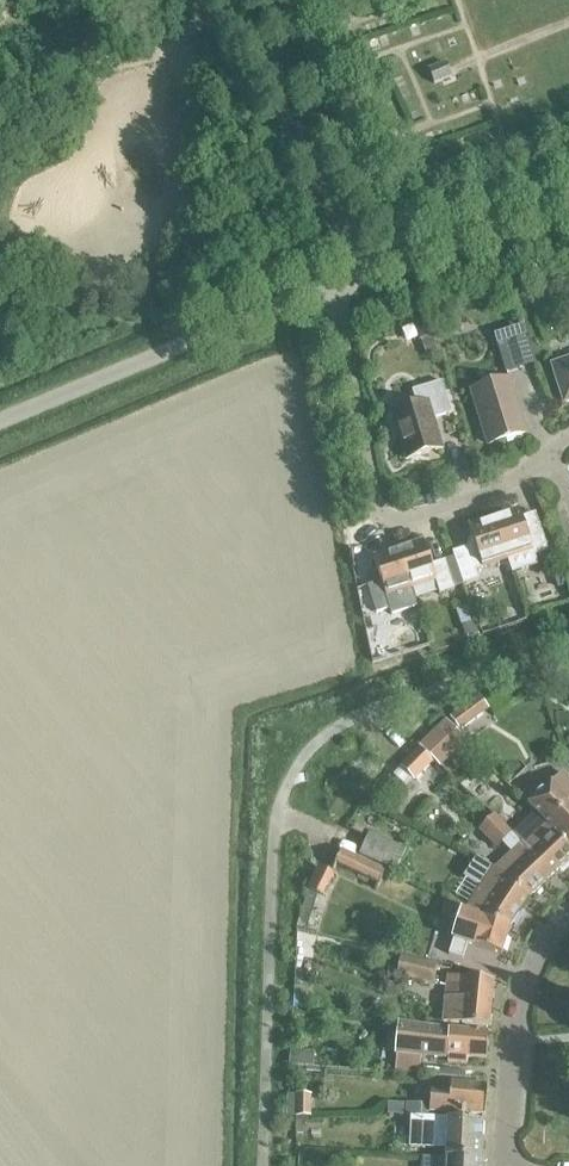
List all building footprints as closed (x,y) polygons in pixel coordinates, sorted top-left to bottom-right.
[(427,69),(433,84),(452,77),(446,62),(427,69)] [(496,345),(506,373),(534,364),(525,335),(496,345)] [(563,404),(568,402),(568,360),(551,366),(563,404)] [(471,391),(488,445),(525,433),(508,380),(471,391)] [(391,415),(405,460),(442,449),(433,419),(451,414),(441,382),(411,391),(416,407),(391,415)] [(493,518),(507,560),(511,574),(536,565),(534,557),(548,552),(539,525),(525,530),(518,510),(493,518)] [(475,571),(507,560),(493,518),(467,527),(474,546),(452,553),(463,585),(478,580),(475,571)] [(398,549),(411,589),(435,581),(439,594),(453,589),(444,562),(431,566),(423,541),(398,549)] [(386,597),(411,589),(398,549),(373,558),(381,582),(367,587),(376,614),(390,609),(386,597)] [(449,718),(460,731),(489,710),(479,696),(449,718)] [(425,742),(419,748),(433,762),(439,766),(443,762),(464,742),(446,722),(425,742)] [(419,748),(401,765),(416,778),(433,762),(419,748)] [(568,848),(568,782),(561,774),(550,784),(550,783),(527,805),(535,813),(568,848)] [(568,859),(568,848),(535,813),(512,836),(528,851),(550,877),(557,870),(568,859)] [(510,835),(493,817),(479,831),(496,849),(510,835)] [(359,855),(396,871),(406,851),(369,834),(359,855)] [(528,851),(512,836),(511,834),(496,849),(491,853),(501,863),(498,865),(505,872),(508,875),(508,876),(528,899),(529,898),(550,877),(528,851)] [(336,865),(379,885),(385,873),(342,853),(336,865)] [(508,876),(508,875),(477,856),(464,877),(480,886),(466,909),(468,910),(479,915),(481,916),(510,928),(521,911),(528,899),(508,876)] [(308,891),(321,897),(332,876),(319,869),(308,891)] [(508,932),(510,928),(481,916),(479,915),(468,910),(477,916),(462,911),(453,940),(501,955),(507,938),(508,932)] [(396,976),(433,984),(436,967),(399,959),(396,976)] [(465,978),(448,976),(443,1023),(488,1029),(493,981),(465,978)] [(466,1058),(486,1060),(488,1033),(452,1032),(399,1024),(395,1072),(419,1073),(420,1058),(447,1060),(447,1062),(466,1064),(466,1058)] [(431,1113),(484,1116),(486,1097),(486,1091),(486,1086),(450,1084),(449,1093),(432,1093),(432,1105),(431,1113)] [(431,1113),(432,1105),(406,1103),(405,1119),(404,1147),(444,1148),(444,1159),(481,1161),(483,1122),(484,1116),(431,1113)]
